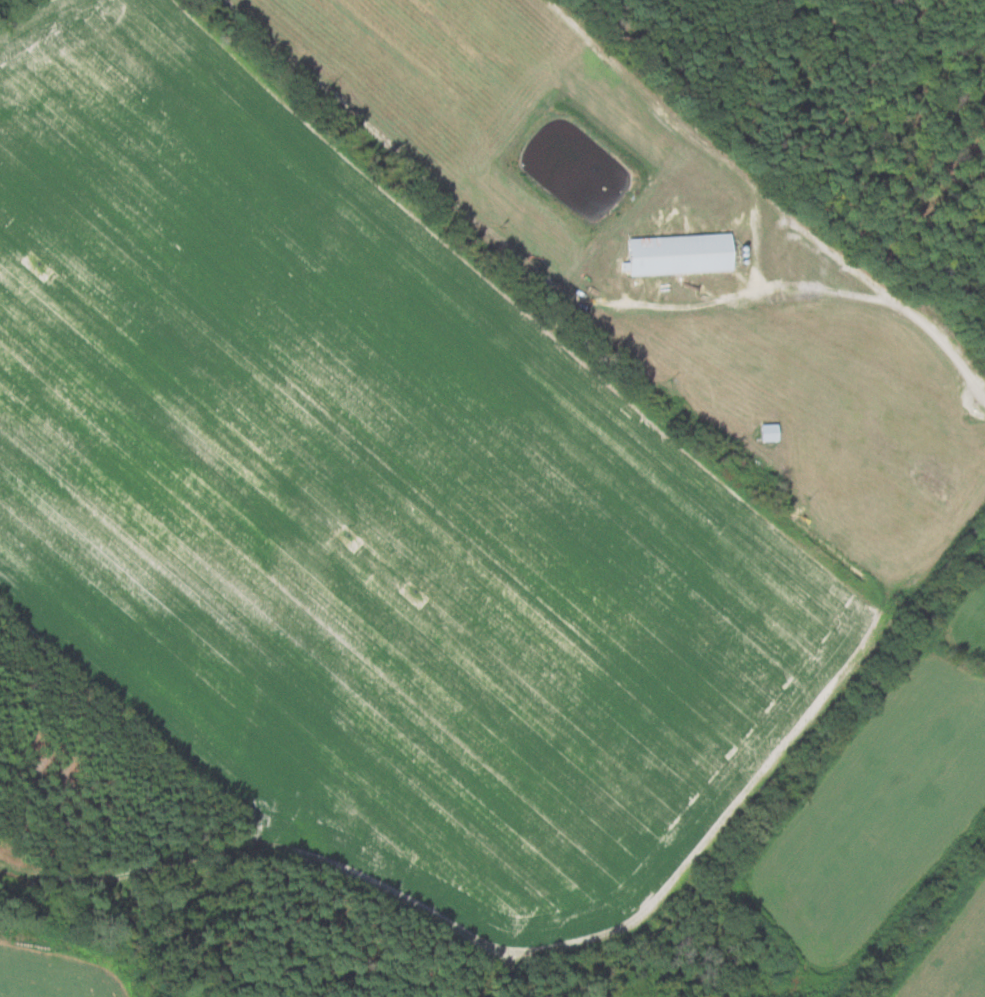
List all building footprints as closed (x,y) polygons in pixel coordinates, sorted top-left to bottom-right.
[(624,239),(625,276),(727,272),(726,235),(624,239)] [(758,441),(776,441),(776,424),(758,424),(758,441)]
